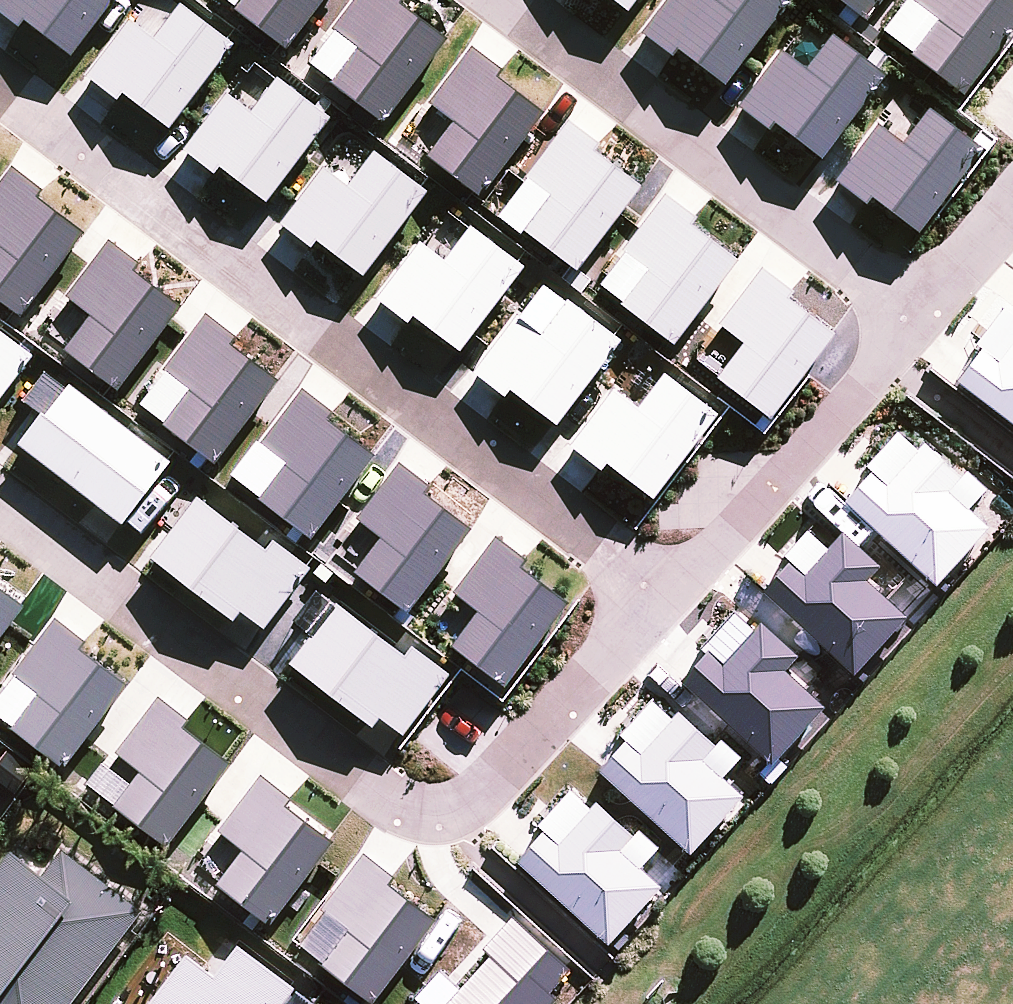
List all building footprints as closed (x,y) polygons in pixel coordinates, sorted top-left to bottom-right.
[(119,0),(0,0),(0,14),(23,32),(27,26),(73,61),(119,0)] [(246,0),(218,0),(236,13),(246,0)] [(327,0),(246,0),(236,13),(234,15),(285,55),(327,0)] [(447,44),(400,8),(405,2),(403,0),(357,0),(332,33),(334,35),(358,53),(333,87),(331,89),(382,128),(447,44)] [(640,0),(607,0),(628,16),(640,0)] [(787,6),(780,0),(667,0),(640,36),(673,61),(677,55),(723,90),(787,6)] [(884,0),(829,0),(863,27),(884,0)] [(1012,33),(1012,5),(1006,0),(915,0),(911,5),(938,25),(912,58),(910,60),(961,100),(1012,33)] [(912,58),(938,25),(911,5),(907,1),(881,35),(912,58)] [(169,132),(233,47),(179,7),(153,41),(131,24),(128,22),(86,78),(118,103),(123,97),(169,132)] [(333,87),(358,53),(334,35),(309,68),(333,87)] [(821,163),(885,79),(831,39),(805,73),(783,56),(780,54),(738,110),(770,134),(775,129),(821,163)] [(479,201),(544,117),(497,81),(502,75),(471,51),(429,106),(431,108),(455,127),(430,160),(428,162),(479,201)] [(266,205),(330,121),(277,80),(251,114),(228,97),(226,95),(183,151),(216,176),(220,170),(266,205)] [(918,237),(982,154),(928,113),(902,147),(879,130),(877,128),(834,184),(867,209),(872,203),(918,237)] [(576,275),(642,191),(595,155),(600,149),(569,125),(526,180),(529,182),(553,201),(527,234),(526,236),(576,275)] [(364,280),(428,196),(375,156),(349,190),(326,172),(323,171),(281,226),(314,251),(318,245),(364,280)] [(84,236),(37,200),(42,194),(11,170),(0,185),(0,306),(19,320),(84,236)] [(527,234),(553,201),(529,182),(503,215),(527,234)] [(672,348),(738,264),(691,228),(696,222),(665,198),(622,253),(625,255),(649,274),(623,307),(622,309),(672,348)] [(459,354),(523,270),(470,229),(444,263),(421,246),(418,244),(376,300),(409,325),(413,319),(459,354)] [(117,395),(182,311),(135,275),(140,269),(109,245),(66,300),(69,302),(93,321),(67,354),(66,356),(117,395)] [(623,307),(649,274),(625,255),(599,288),(623,307)] [(769,422),(835,338),(788,302),(793,296),(762,272),(719,327),(722,329),(743,346),(717,379),(716,381),(769,422)] [(556,428),(620,344),(567,303),(541,337),(518,320),(516,318),(473,374),(506,399),(510,393),(556,428)] [(996,365),(1012,344),(1012,318),(1003,310),(973,347),(979,352),(996,365)] [(212,469),(277,385),(230,349),(235,342),(205,319),(162,374),(164,376),(188,394),(163,427),(161,430),(212,469)] [(32,360),(0,335),(0,402),(32,360)] [(954,384),(1012,430),(1012,344),(996,365),(979,352),(954,384)] [(163,427),(188,394),(164,376),(139,409),(163,427)] [(653,501),(717,417),(663,377),(637,411),(615,394),(612,392),(570,448),(602,472),(607,467),(653,501)] [(42,417),(18,448),(123,529),(171,466),(69,388),(44,419),(42,417)] [(310,543),(375,459),(329,423),(334,417),(303,393),(260,448),(287,468),(259,504),(310,543)] [(870,475),(885,489),(917,454),(896,435),(864,470),(870,475)] [(870,475),(843,505),(935,588),(988,530),(967,512),(946,493),(958,479),(923,448),(917,454),(885,489),(870,475)] [(405,616),(470,532),(424,496),(429,490),(398,466),(355,521),(382,542),(354,577),(405,616)] [(958,479),(946,493),(967,512),(985,492),(964,473),(958,479)] [(197,502),(151,561),(234,624),(241,615),(263,631),(310,571),(273,543),(264,554),(197,502)] [(788,564),(804,578),(826,553),(805,534),(782,558),(788,564)] [(788,564),(761,594),(853,677),(906,619),(885,600),(866,583),(878,569),(842,536),(826,553),(804,578),(788,564)] [(503,691),(568,607),(522,571),(527,565),(496,541),(453,596),(480,616),(452,652),(503,691)] [(25,609),(0,590),(0,641),(25,609)] [(336,608),(291,667),(373,730),(380,721),(402,737),(449,677),(412,649),(404,660),(336,608)] [(707,653),(723,667),(755,632),(734,613),(702,648),(707,653)] [(62,772),(128,688),(81,652),(86,645),(55,622),(12,677),(15,679),(39,697),(13,730),(12,732),(62,772)] [(707,653),(680,683),(773,766),(825,708),(783,671),(796,657),(761,625),(755,632),(723,667),(707,653)] [(39,697),(15,679),(0,698),(0,720),(13,730),(39,697)] [(165,850),(230,766),(183,730),(188,724),(157,700),(114,756),(141,776),(114,811),(165,850)] [(624,744),(639,758),(671,723),(650,704),(618,739),(624,744)] [(624,744),(597,774),(689,857),(742,799),(721,780),(700,761),(712,747),(677,716),(671,723),(639,758),(624,744)] [(712,747),(700,761),(721,780),(739,761),(717,742),(712,747)] [(268,928),(333,844),(286,808),(291,802),(260,778),(217,833),(244,854),(217,889),(268,928)] [(543,835),(558,849),(590,813),(569,794),(537,829),(543,835)] [(543,835),(515,864),(608,948),(660,889),(640,871),(619,852),(631,838),(596,807),(590,813),(558,849),(543,835)] [(631,838),(619,852),(640,871),(658,851),(636,832),(631,838)] [(59,851),(40,876),(10,853),(0,866),(0,1003),(74,1003),(142,913),(59,851)] [(435,923),(388,887),(393,880),(362,857),(320,912),(322,914),(346,932),(321,965),(319,967),(366,1003),(372,1003),(435,923)] [(321,965),(346,932),(322,914),(297,947),(321,965)] [(556,1003),(549,996),(570,974),(511,921),(482,953),(489,960),(448,1003),(555,1003),(556,1003)] [(237,948),(213,979),(186,958),(151,1003),(284,1003),(294,991),(237,948)]
